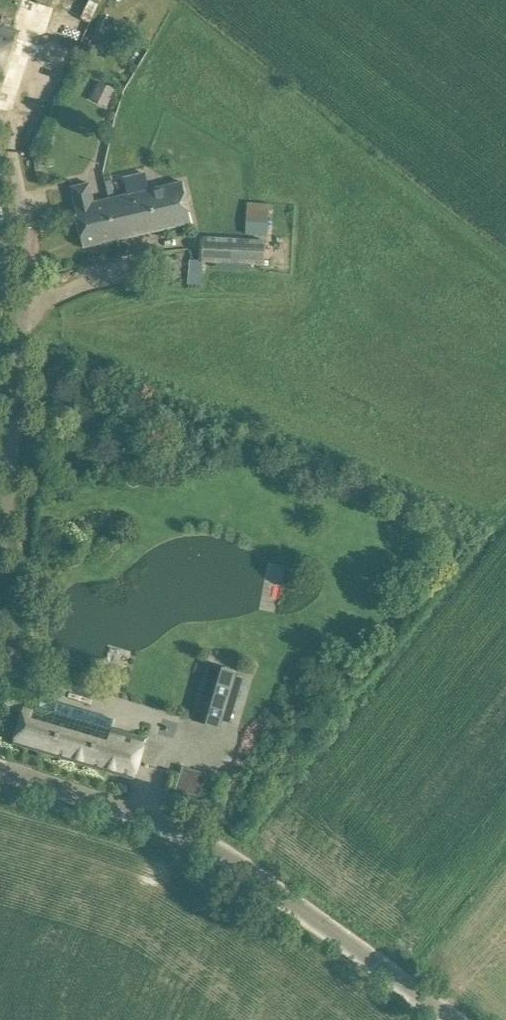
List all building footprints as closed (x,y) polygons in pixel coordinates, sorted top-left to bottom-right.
[(33,45),(59,54),(78,0),(49,0),(33,45)] [(4,75),(11,52),(17,32),(0,27),(0,74),(4,75)] [(107,117),(104,131),(112,133),(115,119),(107,117)] [(109,197),(118,239),(193,222),(184,182),(150,189),(145,172),(123,177),(127,193),(109,197)] [(118,239),(109,197),(95,200),(91,183),(72,187),(76,206),(75,207),(84,247),(118,239)] [(273,232),(274,201),(248,200),(247,231),(273,232)] [(204,236),(203,260),(251,263),(265,264),(267,240),(204,236)] [(236,675),(237,672),(235,671),(231,685),(206,678),(194,720),(195,720),(220,727),(229,699),(241,702),(248,678),(236,675)] [(115,719),(40,697),(37,706),(26,703),(15,743),(108,770),(109,768),(115,769),(115,772),(135,778),(147,739),(112,728),(115,719)] [(289,723),(292,713),(284,711),(281,720),(289,723)] [(184,765),(178,793),(204,799),(211,771),(184,765)]
